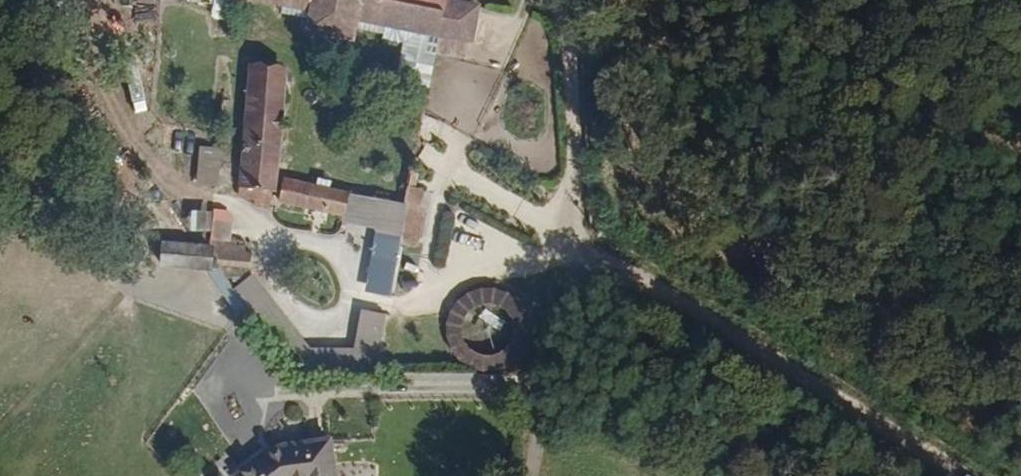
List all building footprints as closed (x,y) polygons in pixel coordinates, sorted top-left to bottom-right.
[(212,3),(213,18),(219,18),(218,0),(191,0),(191,4),(212,3)] [(434,33),(438,6),(410,0),(278,0),(434,33)] [(434,33),(470,41),(474,1),(470,0),(439,0),(438,6),(434,33)] [(399,75),(428,78),(433,36),(404,33),(399,75)] [(238,68),(230,186),(268,189),(273,189),(277,135),(273,134),(277,71),(238,68)] [(220,186),(221,152),(198,151),(197,185),(220,186)] [(430,178),(410,175),(406,193),(404,203),(398,235),(419,237),(430,178)] [(275,203),(341,214),(343,193),(277,182),(275,203)] [(230,200),(257,204),(266,203),(268,189),(230,186),(230,200)] [(404,203),(406,193),(394,189),(392,201),(404,203)] [(371,290),(386,295),(398,235),(404,203),(392,201),(343,193),(341,214),(382,218),(387,223),(371,290)] [(208,239),(210,246),(231,245),(233,218),(209,217),(208,239)] [(210,246),(218,275),(222,282),(240,265),(231,245),(210,246)] [(222,282),(235,299),(241,266),(240,265),(222,282)] [(292,375),(370,374),(383,311),(367,311),(361,357),(300,358),(243,285),(250,278),(241,266),(235,299),(292,375)] [(443,327),(446,341),(453,354),(463,363),(476,369),(490,370),(504,366),(516,359),(525,347),(529,334),(529,320),(524,307),(515,295),(504,288),(490,284),(476,286),(463,291),(452,301),(446,314),(443,327)] [(236,470),(239,475),(335,475),(334,442),(276,443),(236,470)]
